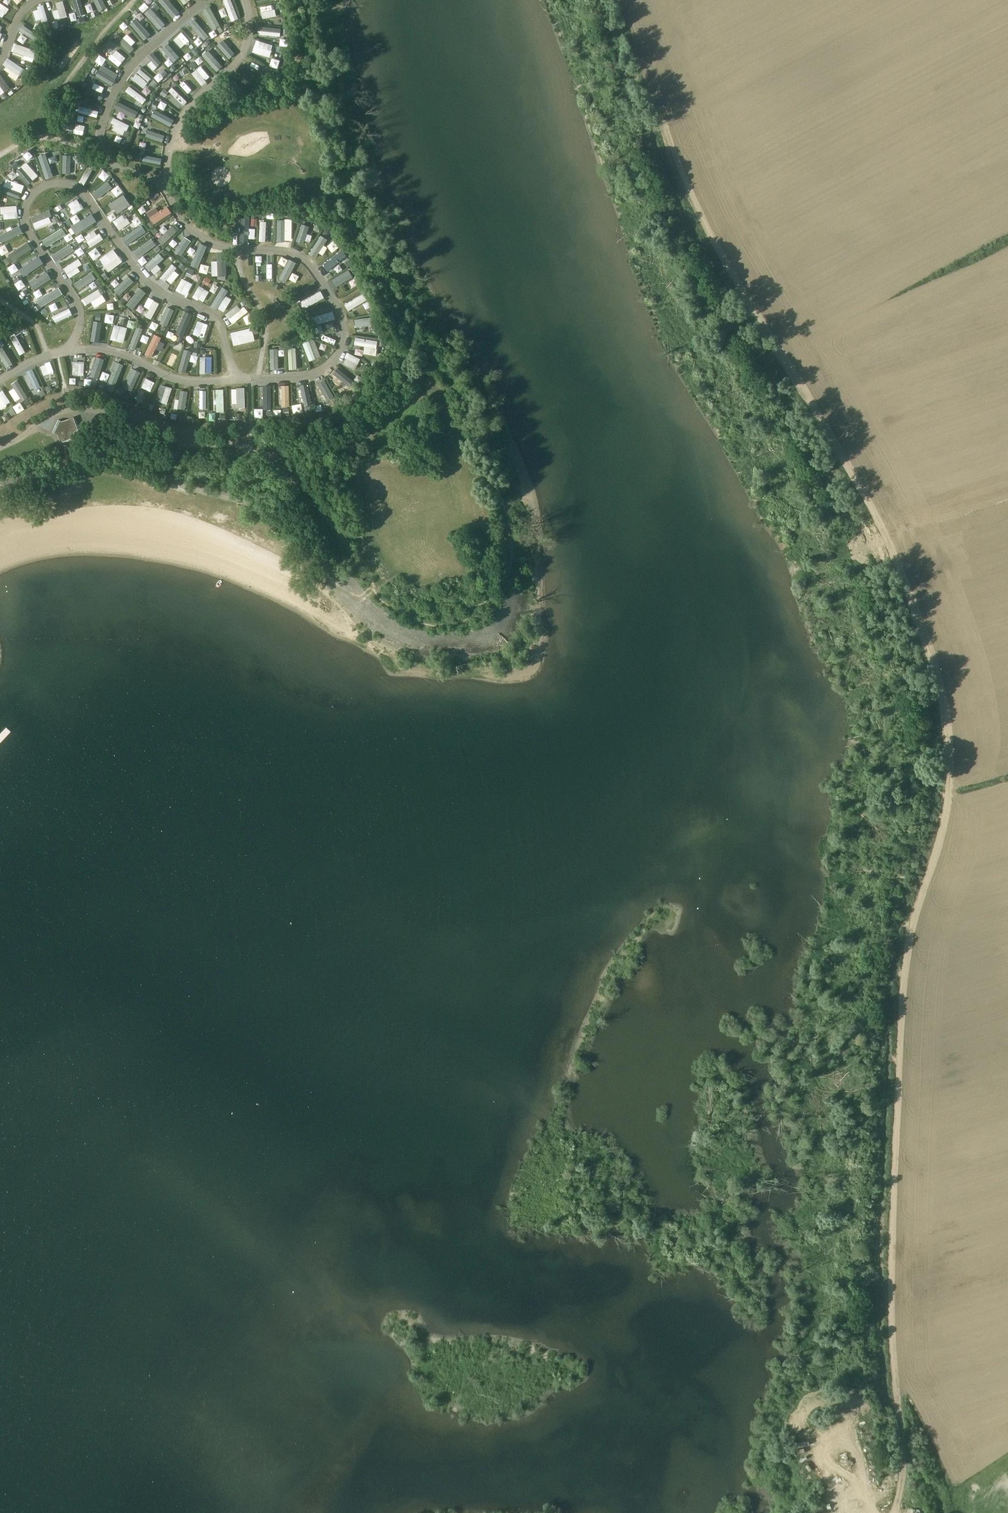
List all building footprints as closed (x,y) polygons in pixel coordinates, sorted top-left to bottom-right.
[(100,0),(91,0),(96,11),(104,8),(100,0)] [(228,0),(226,0),(217,3),(224,21),(234,17),(228,0)] [(175,9),(170,1),(161,6),(166,14),(175,9)] [(83,15),(80,2),(71,5),(75,17),(83,15)] [(45,5),(33,8),(36,20),(41,19),(42,25),(49,24),(45,5)] [(66,18),(62,5),(48,8),(52,21),(66,18)] [(271,5),(254,8),(255,17),(272,14),(271,5)] [(148,16),(155,23),(163,15),(156,8),(148,16)] [(215,20),(208,9),(197,16),(204,27),(215,20)] [(202,35),(192,21),(185,26),(194,40),(202,35)] [(148,32),(141,22),(131,28),(138,39),(148,32)] [(23,24),(20,29),(38,42),(42,36),(23,24)] [(277,29),(259,28),(259,36),(276,38),(277,29)] [(186,43),(177,30),(169,35),(178,48),(186,43)] [(20,32),(16,38),(23,43),(27,37),(20,32)] [(135,43),(125,35),(118,43),(128,52),(135,43)] [(223,51),(230,44),(223,36),(216,42),(223,51)] [(277,49),(256,43),(253,55),(275,60),(277,49)] [(174,53),(166,44),(155,52),(163,62),(174,53)] [(24,49),(16,45),(12,53),(20,57),(24,49)] [(123,57),(109,45),(102,54),(116,66),(123,57)] [(207,51),(201,58),(214,71),(221,64),(207,51)] [(160,66),(151,53),(145,57),(155,70),(160,66)] [(19,68),(7,61),(1,71),(13,78),(19,68)] [(115,75),(100,68),(95,78),(111,85),(115,75)] [(198,68),(190,75),(201,87),(209,80),(198,68)] [(149,79),(140,70),(128,80),(137,90),(149,79)] [(11,87),(0,72),(0,95),(11,87)] [(182,78),(175,84),(188,99),(195,92),(182,78)] [(98,90),(89,86),(86,94),(94,97),(98,90)] [(143,103),(147,97),(129,86),(125,92),(143,103)] [(167,94),(162,101),(179,113),(184,106),(167,94)] [(137,117),(139,110),(117,101),(114,109),(137,117)] [(77,111),(98,116),(100,110),(78,104),(77,111)] [(151,112),(146,122),(165,132),(170,122),(151,112)] [(128,124),(113,118),(108,130),(123,136),(128,124)] [(87,124),(74,123),(73,134),(86,136),(87,124)] [(140,128),(137,134),(155,141),(157,136),(140,128)] [(143,153),(141,162),(157,165),(159,157),(143,153)] [(62,156),(61,173),(69,174),(70,156),(62,156)] [(45,159),(39,160),(43,176),(50,174),(45,159)] [(20,165),(15,173),(30,183),(36,175),(20,165)] [(86,169),(77,182),(86,188),(95,175),(86,169)] [(105,184),(92,193),(97,201),(111,192),(105,184)] [(117,196),(124,190),(118,184),(112,189),(117,196)] [(7,188),(4,196),(17,200),(20,192),(7,188)] [(76,199),(64,208),(69,215),(81,206),(76,199)] [(113,200),(102,207),(107,215),(118,208),(113,200)] [(162,205),(144,215),(150,225),(168,214),(162,205)] [(1,208),(1,219),(16,219),(16,208),(1,208)] [(46,212),(30,219),(34,230),(50,223),(46,212)] [(126,215),(111,221),(115,231),(131,224),(126,215)] [(85,216),(73,225),(78,232),(90,223),(85,216)] [(172,222),(157,235),(163,243),(179,229),(172,222)] [(283,223),(274,223),(274,246),(283,246),(283,223)] [(250,224),(240,224),(239,242),(249,242),(250,224)] [(4,232),(8,241),(20,235),(16,226),(4,232)] [(301,226),(293,242),(301,247),(310,230),(301,226)] [(263,228),(257,229),(259,244),(266,243),(263,228)] [(133,230),(123,236),(129,247),(139,242),(133,230)] [(53,232),(42,239),(47,246),(57,240),(53,232)] [(94,233),(82,242),(87,249),(99,240),(94,233)] [(140,258),(157,246),(152,238),(134,250),(140,258)] [(319,238),(307,254),(314,259),(326,243),(319,238)] [(185,239),(173,255),(179,259),(191,244),(185,239)] [(331,252),(339,248),(335,241),(327,244),(331,252)] [(198,268),(208,246),(200,242),(190,265),(198,268)] [(4,255),(10,263),(27,251),(21,243),(4,255)] [(2,254),(9,251),(6,244),(0,247),(0,250),(2,254)] [(108,244),(96,253),(101,260),(113,251),(108,244)] [(66,245),(54,254),(59,261),(71,252),(66,245)] [(159,251),(142,263),(148,270),(164,258),(159,251)] [(214,253),(214,277),(223,277),(223,253),(214,253)] [(336,254),(322,264),(326,269),(340,259),(336,254)] [(272,279),(273,257),(264,257),(264,279),(272,279)] [(15,266),(21,277),(37,269),(30,258),(15,266)] [(76,259),(60,270),(65,276),(81,266),(76,259)] [(118,259),(106,267),(111,274),(123,265),(118,259)] [(284,262),(279,272),(288,278),(294,267),(284,262)] [(163,282),(175,268),(170,263),(158,277),(163,282)] [(44,272),(34,277),(39,287),(49,281),(44,272)] [(346,272),(330,281),(337,291),(352,282),(346,272)] [(84,273),(72,282),(77,289),(89,280),(84,273)] [(185,295),(192,281),(182,276),(175,291),(185,295)] [(127,277),(115,286),(120,293),(132,284),(127,277)] [(44,292),(50,303),(61,296),(55,285),(44,292)] [(201,302),(209,290),(200,285),(192,297),(201,302)] [(141,287),(126,303),(132,309),(147,292),(141,287)] [(218,310),(230,292),(221,287),(209,305),(218,310)] [(92,289),(80,298),(85,305),(97,296),(92,289)] [(358,296),(346,303),(350,311),(363,304),(358,296)] [(156,303),(152,301),(145,317),(149,319),(156,303)] [(67,306),(49,315),(55,325),(72,316),(71,312),(67,306)] [(224,317),(232,326),(244,315),(237,306),(224,317)] [(328,309),(308,315),(312,328),(332,322),(328,309)] [(183,336),(193,314),(185,310),(175,333),(183,336)] [(171,316),(160,311),(155,322),(165,327),(171,316)] [(243,317),(247,324),(253,320),(250,314),(243,317)] [(365,318),(348,320),(350,332),(367,330),(365,318)] [(152,322),(150,327),(156,330),(158,324),(152,322)] [(137,325),(129,347),(136,349),(144,327),(137,325)] [(207,328),(197,325),(192,340),(202,343),(207,328)] [(101,327),(91,326),(90,338),(100,338),(101,327)] [(124,328),(113,326),(110,339),(121,341),(124,328)] [(230,334),(232,348),(253,344),(250,330),(230,334)] [(23,350),(15,335),(7,339),(15,354),(23,350)] [(367,340),(352,338),(350,350),(365,352),(367,340)] [(317,356),(310,340),(301,343),(307,360),(317,356)] [(159,349),(149,343),(142,355),(152,360),(159,349)] [(288,347),(289,369),(298,369),(296,347),(288,347)] [(2,348),(0,349),(0,361),(2,366),(9,362),(2,348)] [(166,349),(163,363),(174,366),(178,352),(166,349)] [(278,374),(277,350),(264,350),(265,375),(278,374)] [(358,359),(347,354),(343,365),(354,370),(358,359)] [(209,359),(197,358),(195,374),(208,376),(209,359)] [(189,359),(180,359),(181,370),(189,370),(189,359)] [(101,361),(96,360),(89,379),(95,381),(101,361)] [(82,363),(71,363),(71,377),(81,377),(82,363)] [(114,384),(120,368),(113,365),(107,382),(114,384)] [(54,382),(50,366),(40,368),(45,385),(54,382)] [(40,387),(31,370),(21,376),(30,392),(40,387)] [(350,383),(335,370),(327,379),(342,391),(350,383)] [(131,392),(138,378),(130,374),(123,388),(131,392)] [(154,381),(148,378),(139,395),(146,398),(154,381)] [(322,381),(316,384),(322,395),(328,391),(322,381)] [(16,383),(10,386),(19,402),(25,398),(16,383)] [(171,390),(159,386),(154,400),(166,404),(171,390)] [(268,387),(259,387),(259,410),(268,410),(268,387)] [(242,390),(230,391),(231,409),(243,409),(242,390)] [(288,391),(277,391),(278,405),(288,404),(288,391)] [(221,392),(210,392),(210,406),(221,406),(221,392)] [(8,406),(0,393),(0,412),(8,406)] [(308,393),(297,393),(297,406),(308,406),(308,393)] [(183,408),(185,396),(177,395),(175,406),(183,408)] [(17,413),(24,408),(20,401),(13,406),(17,413)] [(58,420),(52,432),(57,435),(61,445),(76,439),(74,432),(80,430),(75,417),(62,421),(58,420)] [(862,1450),(857,1452),(863,1466),(868,1465),(862,1450)] [(820,1506),(820,1512),(829,1512),(837,1512),(836,1504),(820,1506)]
